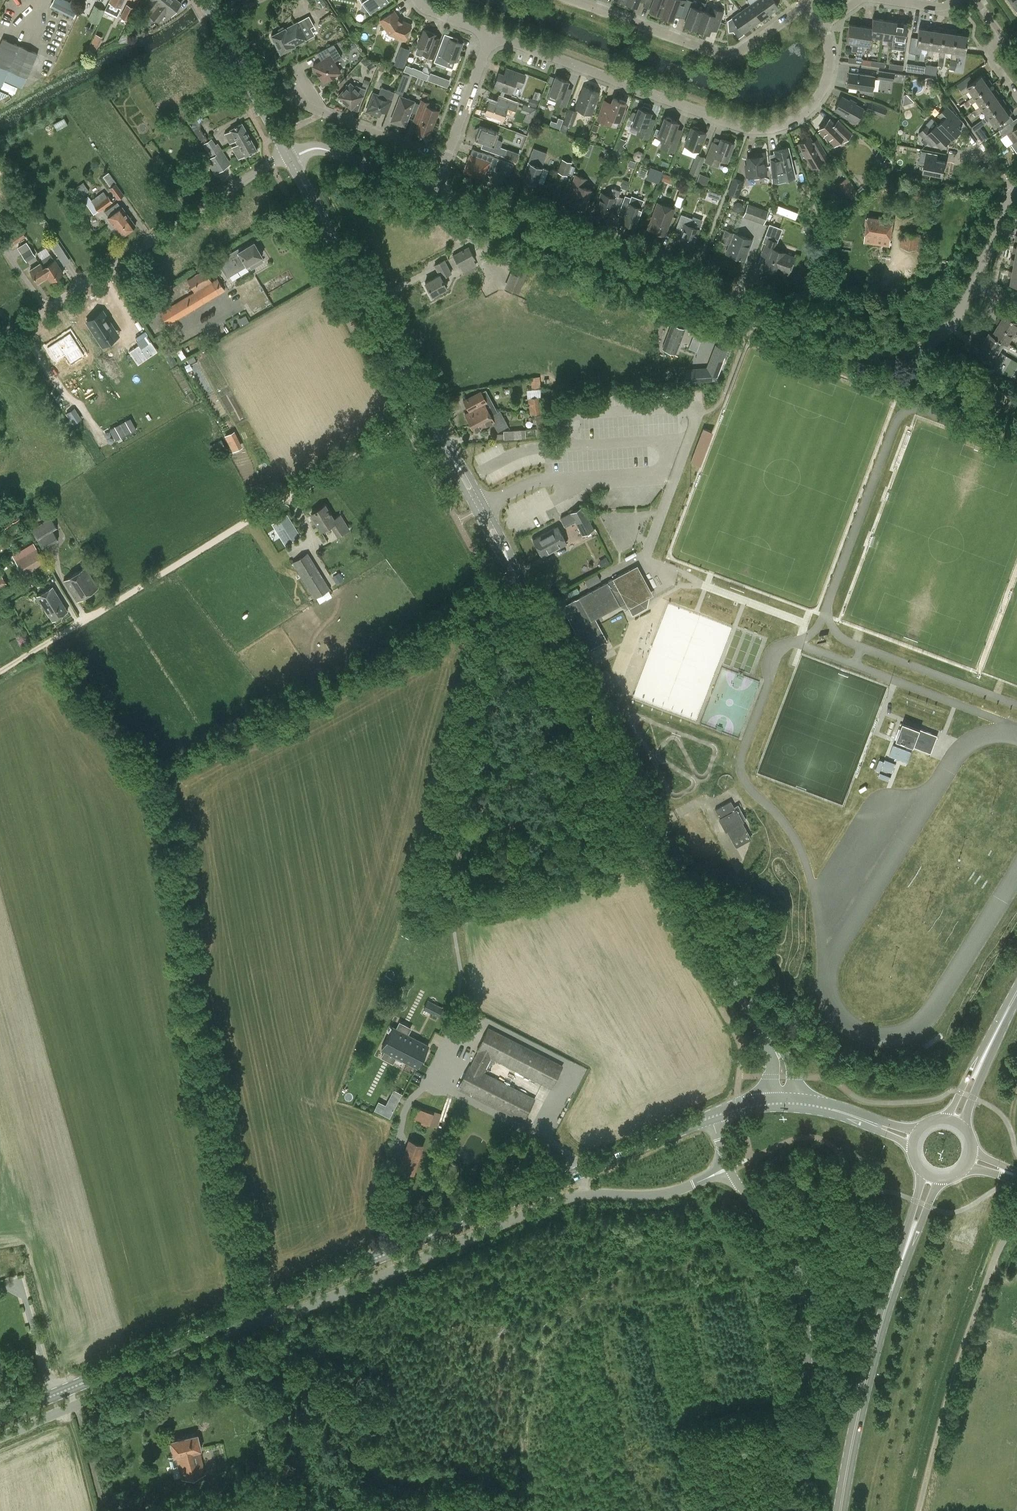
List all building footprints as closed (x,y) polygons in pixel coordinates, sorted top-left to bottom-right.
[(51,6),(74,18),(79,7),(65,0),(53,0),(51,6)] [(163,0),(150,0),(142,10),(150,16),(163,0)] [(177,0),(163,0),(150,16),(158,23),(167,12),(172,16),(181,4),(177,0)] [(362,0),(361,10),(369,11),(370,12),(389,0),(362,0)] [(661,14),(666,0),(653,0),(649,10),(661,14)] [(661,14),(660,15),(672,20),(678,6),(684,8),(684,7),(687,0),(666,0),(661,14)] [(689,0),(687,0),(684,7),(690,10),(684,24),(696,29),(703,10),(696,8),(697,3),(689,0)] [(769,13),(760,0),(757,0),(750,5),(760,19),(769,13)] [(769,13),(778,6),(773,0),(760,0),(769,13)] [(129,20),(135,8),(127,4),(121,16),(129,20)] [(89,18),(98,23),(105,9),(95,5),(89,18)] [(751,25),(760,19),(750,5),(741,11),(751,25)] [(703,10),(696,29),(708,33),(713,19),(719,22),(723,12),(712,8),(710,13),(703,10)] [(405,40),(411,24),(402,21),(400,19),(394,11),(380,20),(387,29),(395,36),(405,40)] [(742,32),(751,25),(741,11),(727,21),(728,32),(733,32),(739,27),(742,32)] [(309,16),(284,29),(283,27),(279,29),(280,31),(271,36),(281,54),(308,39),(306,35),(312,31),(309,25),(313,23),(309,16)] [(871,36),(882,38),(884,20),(873,18),(871,27),(872,27),(870,36),(871,36)] [(892,45),(893,39),(895,22),(884,20),(882,38),(888,39),(887,45),(892,45)] [(904,41),(907,23),(895,22),(893,39),(892,45),(891,48),(905,50),(907,41),(904,41)] [(857,51),(860,26),(849,24),(846,42),(853,43),(852,50),(857,51)] [(869,45),(871,36),(870,36),(872,27),(871,27),(860,26),(857,51),(862,52),(863,44),(869,45)] [(928,48),(931,30),(931,27),(927,26),(926,30),(919,28),(915,54),(920,55),(921,47),(928,48)] [(938,31),(931,30),(928,48),(927,56),(932,56),(933,49),(940,50),(943,32),(943,28),(939,28),(938,31)] [(422,56),(423,54),(433,58),(440,38),(435,36),(436,33),(424,29),(418,46),(415,52),(415,53),(417,55),(420,56),(422,56)] [(943,32),(940,50),(939,58),(944,58),(945,51),(952,52),(954,34),(955,30),(951,30),(950,33),(943,32)] [(962,35),(954,34),(952,52),(951,60),(956,60),(957,53),(964,54),(967,32),(962,32),(962,35)] [(462,43),(457,41),(458,38),(451,36),(450,38),(447,44),(445,45),(441,44),(434,61),(447,66),(450,59),(456,61),(462,43)] [(38,54),(3,39),(0,46),(0,88),(14,94),(17,87),(4,82),(5,80),(22,87),(27,78),(38,54)] [(334,61),(342,56),(334,44),(317,52),(322,60),(313,65),(324,82),(341,72),(334,61)] [(396,64),(405,67),(412,48),(402,45),(396,64)] [(408,63),(406,70),(450,86),(452,79),(408,63)] [(906,70),(917,72),(918,65),(907,63),(906,70)] [(925,64),(924,73),(936,74),(937,66),(925,64)] [(521,87),(525,75),(514,71),(512,77),(499,73),(494,86),(511,93),(514,84),(521,87)] [(892,81),(894,73),(879,71),(878,78),(892,81)] [(872,91),(874,76),(849,72),(847,86),(859,88),(859,89),(872,91)] [(407,84),(410,76),(403,73),(400,81),(407,84)] [(957,84),(962,91),(961,91),(964,95),(970,91),(974,96),(989,86),(992,84),(990,80),(987,82),(982,76),(975,81),(970,75),(957,84)] [(549,93),(550,93),(548,98),(556,102),(565,106),(568,98),(562,96),(568,81),(556,76),(549,93)] [(358,110),(366,88),(357,85),(355,87),(351,82),(338,96),(341,98),(340,100),(346,102),(352,108),(358,110)] [(981,106),(996,95),(999,93),(996,90),(994,92),(989,86),(974,96),(968,101),(971,105),(977,100),(981,106)] [(387,112),(395,92),(382,87),(379,94),(374,92),(367,110),(379,115),(382,110),(387,112)] [(591,114),(599,93),(584,87),(576,108),(591,114)] [(0,90),(0,98),(9,93),(0,90)] [(996,95),(981,106),(975,110),(978,114),(984,110),(988,116),(1003,105),(1006,103),(1003,99),(1000,101),(996,95)] [(416,112),(419,103),(414,101),(401,96),(392,120),(394,121),(394,123),(398,125),(400,123),(405,125),(411,110),(416,112)] [(855,122),(862,108),(842,97),(835,109),(842,113),(841,114),(855,122)] [(628,109),(623,108),(625,103),(613,98),(611,103),(604,100),(597,120),(609,124),(611,123),(613,118),(623,122),(628,109)] [(430,134),(439,111),(427,106),(428,102),(421,99),(413,119),(419,121),(416,129),(430,134)] [(484,112),(494,115),(494,117),(499,119),(501,117),(503,118),(505,112),(513,115),(517,103),(504,99),(502,104),(489,100),(484,112)] [(883,116),(886,109),(869,103),(866,110),(883,116)] [(525,111),(535,113),(536,106),(526,104),(525,111)] [(995,126),(1013,113),(1010,109),(1007,111),(1003,105),(988,116),(982,120),(985,124),(991,120),(995,126)] [(651,112),(649,112),(650,110),(649,108),(643,106),(642,107),(641,109),(639,108),(636,113),(634,112),(632,113),(631,118),(631,120),(634,120),(632,124),(640,127),(637,134),(648,138),(655,119),(649,117),(651,112)] [(957,126),(962,121),(947,107),(939,115),(944,120),(939,125),(951,138),(952,139),(961,130),(957,126)] [(571,125),(576,112),(569,109),(564,122),(571,125)] [(666,117),(666,118),(664,117),(657,136),(664,138),(660,147),(674,152),(682,130),(676,128),(678,122),(671,120),(671,118),(669,117),(666,117)] [(844,141),(851,133),(838,120),(834,124),(829,119),(819,130),(834,145),(841,138),(844,141)] [(985,124),(982,120),(973,127),(976,131),(981,127),(985,124)] [(236,142),(249,136),(242,123),(230,130),(230,131),(225,134),(230,144),(235,141),(236,142)] [(1015,129),(1011,123),(1001,130),(1005,136),(1008,133),(1015,143),(1016,141),(1016,128),(1015,129)] [(942,147),(951,138),(939,125),(938,124),(932,129),(928,125),(920,133),(929,143),(934,138),(942,147)] [(479,125),(479,127),(475,129),(477,133),(475,138),(487,143),(485,149),(497,153),(499,147),(500,147),(502,142),(501,139),(496,138),(498,132),(479,125)] [(699,151),(706,133),(698,130),(699,129),(698,128),(694,126),(693,127),(693,128),(691,127),(685,145),(699,151)] [(244,157),(257,150),(249,136),(236,142),(237,144),(232,147),(238,159),(244,156),(244,157)] [(806,158),(808,161),(812,168),(824,161),(825,163),(830,159),(825,150),(823,151),(819,142),(814,145),(809,137),(798,143),(802,151),(800,153),(803,159),(806,158)] [(211,157),(210,157),(211,158),(222,151),(217,144),(216,145),(212,138),(202,144),(211,157)] [(727,161),(733,143),(721,139),(719,144),(713,141),(705,161),(717,166),(720,158),(727,161)] [(536,183),(547,153),(533,148),(524,170),(527,171),(524,179),(536,183)] [(770,162),(771,175),(772,182),(785,179),(787,177),(785,169),(792,168),(788,148),(774,151),(776,158),(774,160),(770,162)] [(492,171),(492,170),(509,176),(513,164),(472,149),(464,171),(483,178),(485,173),(486,173),(488,173),(490,172),(492,171)] [(504,157),(516,161),(519,153),(507,149),(504,157)] [(888,156),(879,150),(875,156),(884,162),(888,156)] [(215,173),(220,170),(220,171),(230,164),(222,151),(211,158),(210,157),(206,160),(215,173)] [(943,175),(946,162),(937,160),(938,154),(921,151),(919,162),(925,163),(924,171),(943,175)] [(747,176),(766,174),(763,153),(755,154),(755,157),(747,157),(748,164),(745,165),(747,176)] [(697,176),(704,157),(696,154),(689,173),(697,176)] [(567,175),(572,162),(562,159),(557,172),(567,175)] [(118,199),(124,194),(116,183),(117,182),(109,172),(103,176),(111,186),(109,187),(118,199)] [(697,181),(706,185),(709,176),(700,173),(697,181)] [(582,209),(583,207),(584,208),(591,190),(583,187),(586,179),(575,175),(569,192),(573,193),(570,203),(576,205),(576,207),(577,209),(579,210),(582,209)] [(737,196),(743,181),(734,178),(728,193),(737,196)] [(850,184),(846,178),(840,182),(844,188),(850,184)] [(99,212),(113,202),(108,196),(107,197),(103,191),(86,204),(94,214),(98,210),(99,212)] [(677,204),(683,206),(686,194),(680,192),(677,204)] [(619,205),(622,197),(616,195),(615,198),(602,193),(595,212),(608,217),(614,203),(619,205)] [(635,227),(641,208),(644,200),(631,196),(631,198),(625,196),(621,205),(627,207),(621,222),(635,227)] [(128,231),(135,225),(122,206),(121,207),(117,202),(111,207),(128,231)] [(664,234),(674,209),(657,203),(648,228),(664,234)] [(743,216),(763,224),(768,210),(748,203),(743,216)] [(128,231),(111,207),(104,212),(108,216),(107,217),(121,236),(128,231)] [(692,248),(699,229),(693,227),(694,225),(693,223),(692,218),(681,214),(675,229),(680,231),(681,233),(677,242),(692,248)] [(868,218),(866,218),(865,224),(867,225),(865,243),(890,246),(893,221),(868,218)] [(763,239),(767,241),(762,255),(768,257),(764,267),(772,270),(773,268),(788,273),(794,257),(774,250),(782,228),(769,224),(763,239)] [(466,239),(469,231),(460,228),(457,236),(466,239)] [(15,243),(26,236),(21,229),(11,237),(15,243)] [(744,260),(752,239),(726,229),(722,240),(730,243),(726,253),(744,260)] [(901,247),(917,249),(920,233),(903,231),(901,247)] [(58,256),(65,252),(58,241),(51,245),(58,256)] [(254,242),(244,248),(243,246),(218,261),(227,276),(262,255),(254,242)] [(533,258),(524,254),(503,246),(497,260),(514,267),(512,272),(510,272),(504,287),(519,293),(533,258)] [(459,268),(474,259),(468,247),(452,256),(459,268)] [(27,261),(36,256),(31,248),(22,254),(27,261)] [(46,266),(42,268),(39,264),(29,270),(38,283),(48,277),(51,282),(63,274),(50,254),(42,259),(46,266)] [(432,295),(446,287),(441,278),(451,273),(444,260),(434,265),(439,274),(425,282),(432,295)] [(187,280),(194,292),(195,292),(212,282),(212,281),(205,269),(187,280)] [(1014,271),(1010,271),(1009,275),(1013,276),(1011,283),(1016,284),(1016,272),(1014,271)] [(195,292),(194,292),(161,312),(168,325),(225,291),(217,278),(212,281),(212,282),(195,292)] [(102,345),(120,334),(103,308),(86,319),(102,345)] [(133,313),(123,319),(132,334),(142,327),(133,313)] [(1006,313),(1002,319),(999,317),(996,322),(1000,324),(1015,333),(1016,329),(1016,320),(1006,313)] [(672,323),(663,348),(676,353),(685,328),(672,323)] [(1015,333),(1000,324),(996,330),(993,328),(990,332),(1008,343),(1012,338),(1016,341),(1016,334),(1015,333)] [(85,356),(69,332),(45,348),(55,363),(64,357),(70,365),(85,356)] [(981,340),(984,342),(999,352),(1003,345),(1010,349),(1012,346),(1008,343),(990,332),(986,338),(983,336),(981,340)] [(999,352),(984,342),(980,349),(977,347),(974,351),(993,362),(997,355),(1004,360),(1006,356),(999,352)] [(717,379),(728,349),(716,344),(703,379),(703,380),(717,379)] [(168,348),(163,351),(172,366),(177,363),(168,348)] [(464,401),(468,408),(473,406),(474,409),(485,403),(487,402),(481,392),(464,401)] [(530,414),(542,412),(540,396),(527,398),(530,414)] [(468,408),(470,411),(465,414),(475,432),(492,422),(497,432),(507,426),(499,411),(491,415),(485,403),(474,409),(473,406),(468,408)] [(81,419),(74,408),(66,413),(73,424),(81,419)] [(542,415),(536,416),(538,436),(545,435),(542,415)] [(131,417),(109,429),(115,439),(136,428),(131,417)] [(694,461),(705,465),(715,430),(704,427),(694,461)] [(504,440),(526,438),(525,429),(503,431),(504,440)] [(239,447),(234,437),(228,440),(233,450),(239,447)] [(325,505),(311,513),(321,530),(330,524),(337,536),(349,529),(340,515),(334,519),(325,505)] [(582,507),(571,512),(583,534),(593,529),(582,507)] [(299,535),(287,514),(273,524),(285,544),(299,535)] [(53,530),(53,531),(58,528),(51,518),(32,530),(38,540),(53,530)] [(543,557),(567,544),(557,526),(533,539),(543,557)] [(59,540),(53,531),(53,530),(38,540),(43,549),(59,540)] [(35,569),(45,563),(37,548),(15,559),(24,577),(36,571),(35,569)] [(316,599),(330,590),(309,555),(294,564),(316,599)] [(647,607),(650,597),(634,567),(613,579),(578,598),(591,621),(595,619),(596,618),(625,602),(629,608),(633,615),(647,607)] [(77,600),(97,588),(84,568),(64,580),(77,600)] [(601,580),(597,573),(584,580),(588,587),(601,580)] [(52,621),(67,612),(49,583),(34,593),(52,621)] [(591,621),(578,598),(562,607),(587,652),(607,640),(596,618),(595,619),(591,621)] [(927,744),(933,746),(937,735),(903,722),(897,739),(925,749),(927,744)] [(910,761),(914,750),(894,743),(890,754),(910,761)] [(731,801),(716,809),(720,818),(719,818),(726,831),(727,830),(736,846),(752,838),(743,822),(744,821),(743,820),(746,819),(738,804),(734,807),(731,801)] [(418,1067),(429,1045),(392,1027),(381,1049),(418,1067)] [(551,1089),(563,1066),(488,1027),(476,1051),(477,1051),(470,1065),(470,1064),(458,1088),(524,1122),(536,1099),(484,1072),(491,1058),(551,1089)] [(380,1099),(375,1109),(392,1117),(404,1092),(395,1088),(387,1103),(380,1099)] [(415,1104),(411,1119),(429,1125),(430,1124),(438,1127),(442,1113),(415,1104)] [(417,1170),(426,1143),(409,1137),(400,1164),(417,1170)] [(199,1449),(201,1449),(198,1434),(171,1440),(174,1456),(168,1457),(170,1467),(179,1465),(179,1466),(182,1465),(185,1479),(205,1474),(199,1449)]
